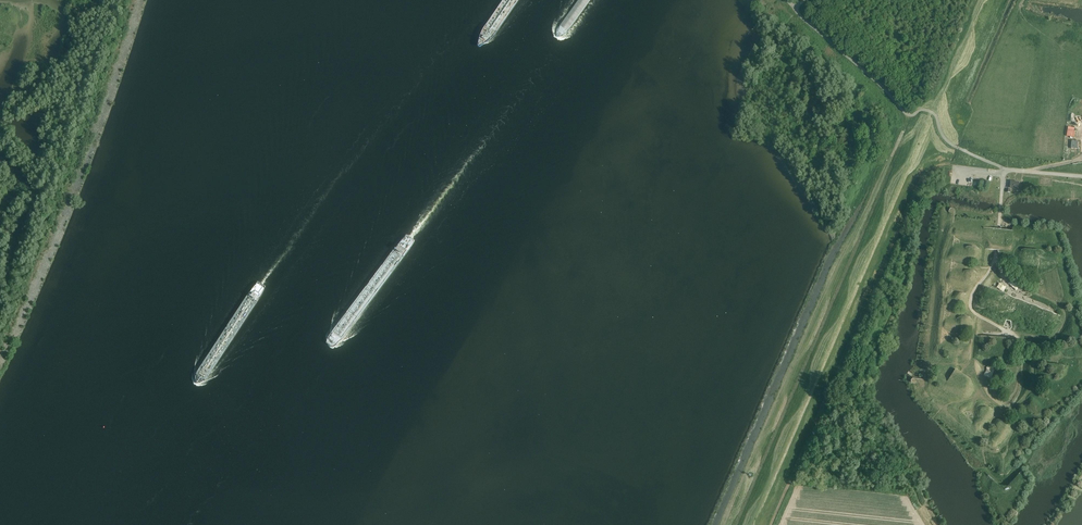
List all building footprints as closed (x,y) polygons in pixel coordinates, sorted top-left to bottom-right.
[(1039,345),(1041,346),(1045,346),(1059,350),(1081,355),(1081,354),(1071,352),(1063,350),(1059,349),(1056,348),(1050,346),(1043,345),(1040,344),(1039,344),(1039,345)] [(925,380),(956,384),(959,386),(965,376),(963,374),(956,370),(949,380),(955,383),(925,380)] [(963,413),(973,423),(974,422),(969,418),(970,417),(973,418),(973,417),(974,417),(974,416),(973,415),(973,414),(972,413),(971,413),(971,412),(970,412),(969,412),(968,412),(968,416),(967,416),(963,413)] [(990,438),(986,434),(990,434),(990,433),(990,432),(990,431),(990,430),(989,429),(988,429),(987,428),(986,428),(985,428),(984,428),(985,432),(984,432),(984,433),(980,429),(980,430),(990,439),(990,438)] [(998,486),(996,488),(1003,494),(1004,496),(1014,485),(1015,485),(1014,484),(1017,480),(1016,479),(1013,483),(1012,482),(1011,482),(1012,483),(1006,491),(1004,492),(998,486)]
